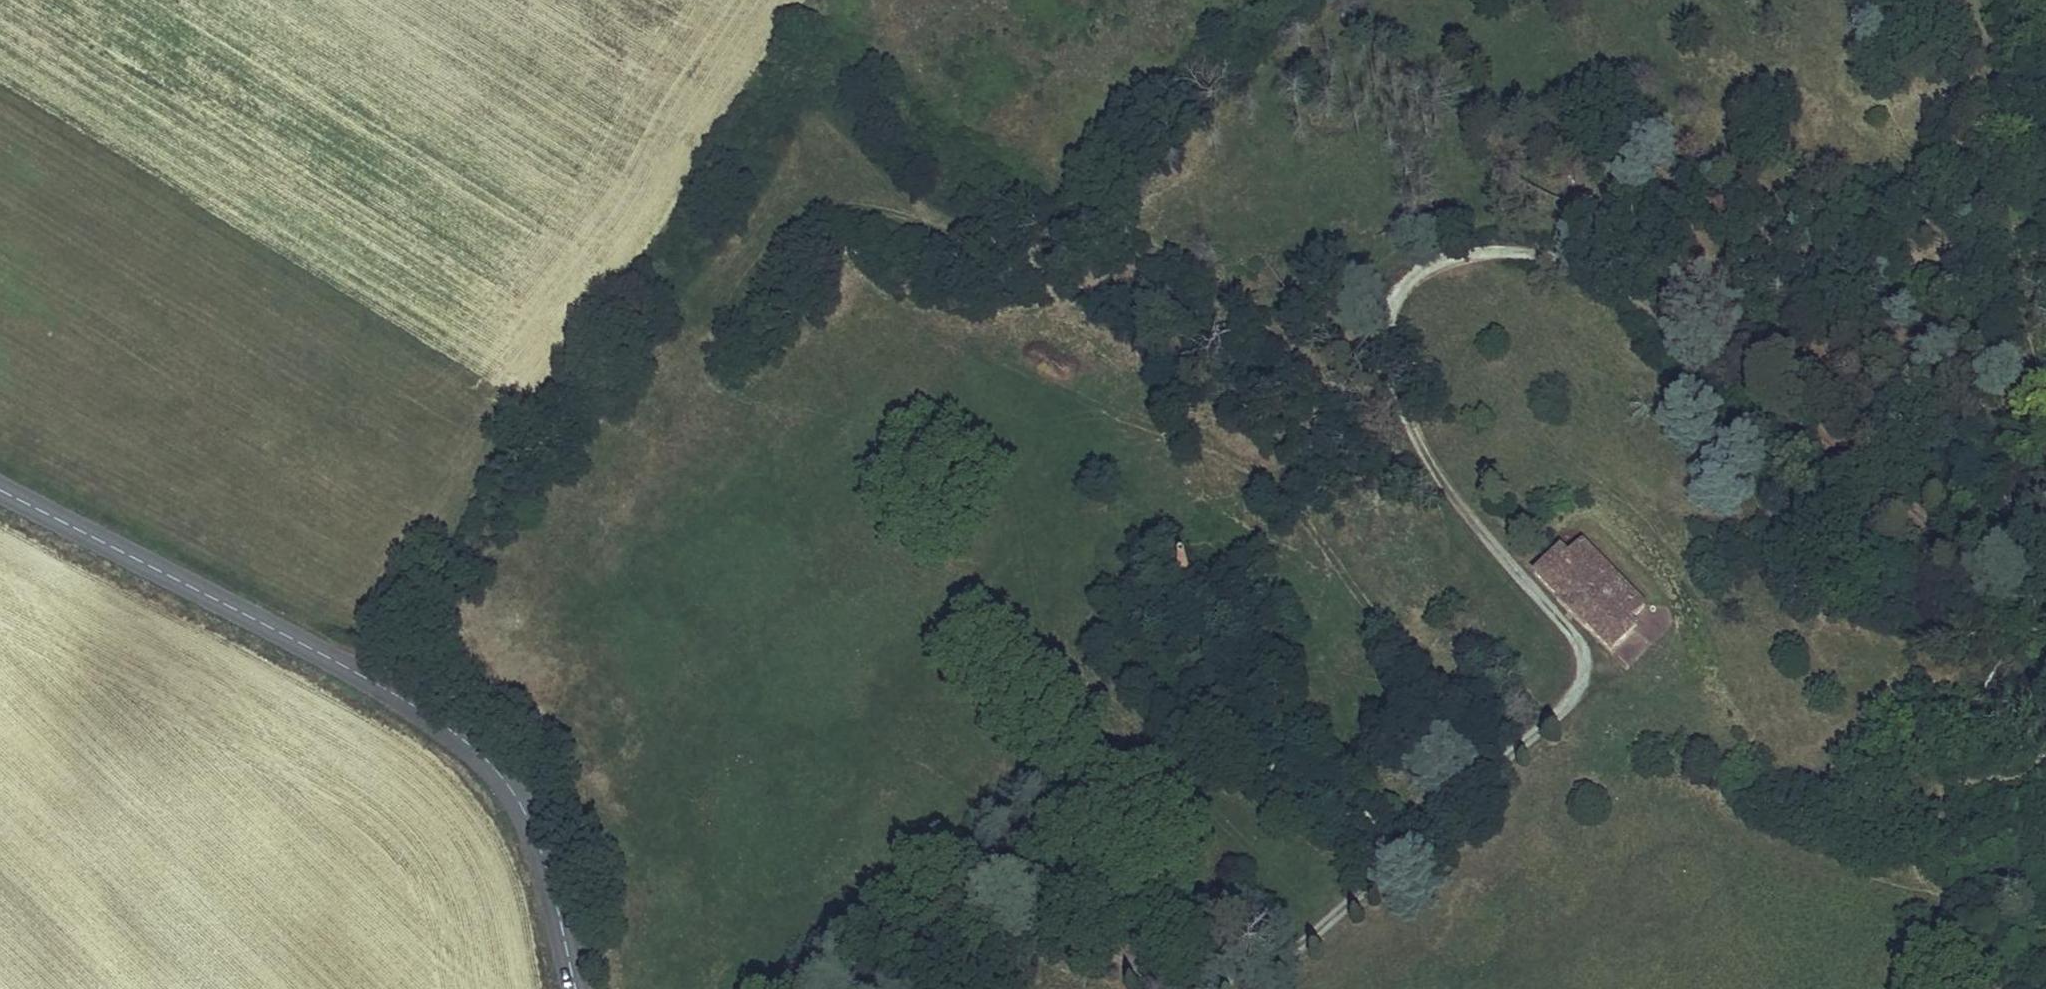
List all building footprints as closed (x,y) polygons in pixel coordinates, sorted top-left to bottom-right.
[(1565,550),(1539,574),(1562,598),(1560,600),(1589,629),(1591,628),(1612,651),(1614,649),(1633,668),(1657,645),(1635,621),(1646,608),(1583,542),(1569,554),(1565,550)]
